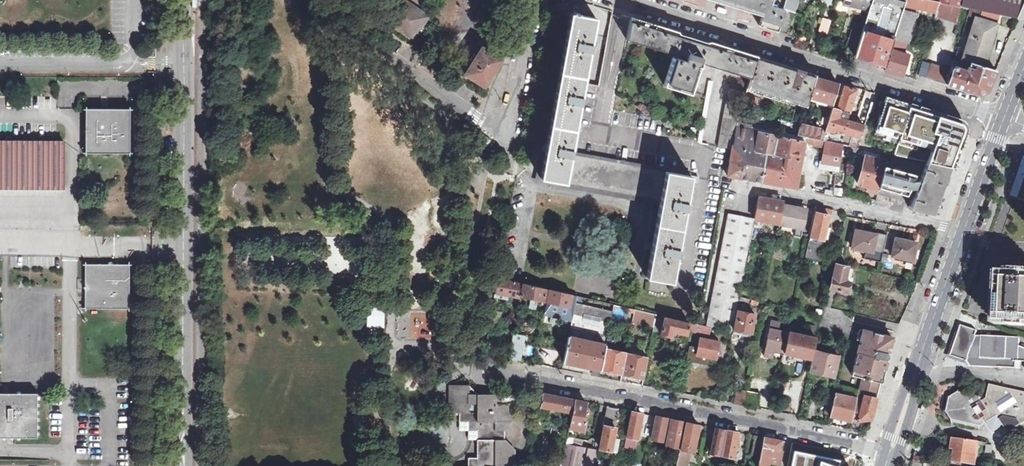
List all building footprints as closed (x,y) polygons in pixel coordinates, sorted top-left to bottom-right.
[(413,39),(417,34),(423,25),(428,17),(404,0),(395,0),(385,15),(396,22),(394,26),(413,39)] [(770,5),(771,0),(714,0),(715,0),(733,6),(739,8),(756,13),(759,14),(762,15),(759,25),(771,29),(772,29),(776,31),(777,31),(783,9),(770,5)] [(784,8),(794,10),(797,0),(786,0),(784,8)] [(845,4),(870,10),(873,0),(846,0),(845,4)] [(906,5),(907,0),(873,0),(870,10),(867,18),(865,26),(863,32),(863,33),(856,55),(886,65),(904,10),(906,5)] [(933,0),(907,0),(906,5),(937,12),(940,2),(937,1),(933,0)] [(937,1),(940,2),(972,8),(984,11),(999,14),(1017,18),(1023,2),(1023,0),(937,0),(937,1)] [(777,31),(787,34),(794,11),(794,10),(784,8),(783,9),(777,31)] [(982,19),(984,11),(972,8),(969,16),(976,18),(980,19),(982,19)] [(904,76),(910,54),(905,53),(909,40),(911,41),(919,13),(904,10),(886,65),(885,70),(904,76)] [(999,14),(984,11),(982,19),(998,22),(999,14)] [(566,183),(571,154),(596,17),(571,13),(540,178),(566,183)] [(382,18),(394,26),(396,22),(385,15),(382,18)] [(631,17),(627,40),(674,55),(665,86),(690,94),(700,63),(751,79),(757,56),(714,42),(713,47),(697,42),(698,40),(689,37),(688,39),(673,34),(674,30),(632,17),(631,17)] [(824,18),(821,30),(827,32),(831,20),(824,18)] [(984,66),(985,64),(995,31),(997,25),(997,24),(982,19),(980,19),(976,18),(963,59),(984,66)] [(417,34),(421,37),(427,28),(423,25),(417,34)] [(856,55),(863,33),(859,31),(853,29),(847,49),(856,55)] [(501,59),(482,46),(478,52),(476,50),(473,54),(476,56),(465,74),(485,86),(501,59)] [(751,79),(747,91),(796,106),(797,105),(806,107),(809,97),(815,77),(816,74),(805,71),(757,56),(751,79)] [(996,70),(984,66),(963,59),(955,57),(951,71),(947,84),(977,93),(988,88),(989,85),(992,80),(993,78),(995,72),(996,70)] [(951,71),(931,64),(925,62),(920,75),(921,76),(927,77),(928,78),(945,83),(947,84),(951,71)] [(809,97),(833,104),(839,84),(817,78),(815,77),(809,97)] [(699,142),(702,144),(712,81),(709,81),(699,142)] [(833,104),(832,107),(840,110),(849,113),(856,89),(845,86),(846,84),(840,82),(839,84),(833,104)] [(746,92),(728,87),(727,96),(744,99),(746,92)] [(744,99),(727,96),(725,103),(742,106),(744,99)] [(965,122),(885,97),(873,137),(896,144),(897,139),(927,148),(930,144),(936,146),(930,163),(955,168),(961,151),(968,133),(970,128),(968,124),(965,122)] [(742,106),(725,103),(724,110),(740,113),(742,106)] [(827,125),(826,130),(834,132),(837,130),(852,135),(851,141),(854,142),(859,143),(864,126),(838,118),(840,110),(832,107),(831,111),(829,117),(827,125)] [(87,109),(86,154),(130,154),(130,110),(87,109)] [(723,117),(738,120),(740,113),(724,110),(723,117)] [(722,124),(736,127),(737,121),(738,120),(723,117),(722,124)] [(721,132),(735,134),(736,128),(736,127),(722,124),(721,132)] [(801,124),(800,126),(797,134),(806,136),(810,137),(819,139),(822,129),(801,124)] [(864,126),(859,143),(858,147),(863,148),(868,127),(864,126)] [(734,142),(733,146),(745,149),(767,153),(774,154),(778,136),(736,128),(735,134),(734,142)] [(767,153),(761,181),(776,184),(779,184),(797,188),(800,171),(806,136),(797,134),(779,131),(778,136),(774,154),(767,153)] [(719,139),(734,142),(735,134),(721,132),(719,139)] [(819,139),(810,137),(809,144),(823,147),(825,140),(822,140),(819,139)] [(718,147),(727,149),(733,149),(733,146),(734,142),(719,139),(718,147)] [(827,141),(823,162),(839,165),(843,144),(827,141)] [(63,187),(64,144),(0,144),(0,187),(63,187)] [(733,149),(731,158),(730,163),(742,165),(743,161),(745,149),(733,146),(733,149)] [(853,146),(852,151),(864,154),(864,156),(866,157),(858,184),(870,186),(869,190),(878,193),(886,167),(889,154),(863,148),(858,147),(853,146)] [(743,161),(742,165),(740,178),(747,179),(749,179),(752,180),(755,180),(761,181),(767,153),(745,149),(743,161)] [(566,183),(661,201),(666,171),(571,154),(566,183)] [(728,175),(733,176),(735,177),(740,178),(742,165),(730,163),(728,175)] [(914,211),(936,217),(946,190),(955,168),(930,163),(914,211)] [(886,167),(878,193),(891,196),(904,200),(910,185),(914,175),(886,167)] [(666,171),(661,201),(646,278),(672,282),(692,176),(666,171)] [(832,174),(829,189),(815,186),(814,189),(816,192),(833,196),(837,175),(832,174)] [(758,197),(754,218),(779,223),(783,204),(784,201),(771,199),(767,199),(758,197)] [(779,223),(797,227),(795,235),(801,237),(806,209),(783,204),(779,223)] [(815,212),(816,212),(829,215),(833,216),(834,210),(834,209),(817,206),(816,207),(815,212)] [(812,233),(811,237),(808,256),(820,259),(824,236),(829,215),(816,212),(812,233)] [(728,214),(707,325),(732,330),(753,219),(728,214)] [(752,227),(750,241),(757,243),(760,228),(752,227)] [(776,241),(778,231),(770,229),(769,236),(773,237),(773,240),(776,241)] [(852,247),(866,250),(864,258),(881,262),(887,234),(876,232),(876,234),(856,230),(852,247)] [(896,238),(892,256),(913,260),(917,242),(896,238)] [(835,289),(848,292),(851,282),(846,281),(849,267),(835,263),(830,288),(835,289)] [(85,265),(85,309),(129,309),(129,265),(85,265)] [(1011,325),(1023,325),(1023,269),(1020,269),(1020,272),(1001,271),(999,321),(1012,322),(1011,325)] [(513,280),(498,277),(496,292),(508,295),(521,298),(521,296),(523,283),(513,280)] [(523,283),(521,296),(535,299),(542,300),(542,304),(546,305),(546,303),(547,299),(549,289),(548,289),(546,288),(523,283)] [(824,306),(830,308),(835,289),(830,288),(829,288),(824,306)] [(546,305),(544,315),(572,321),(573,315),(574,313),(575,307),(577,296),(549,289),(547,299),(546,303),(546,305)] [(496,292),(495,296),(493,307),(499,308),(502,309),(505,309),(508,295),(496,292)] [(521,296),(521,298),(519,305),(533,308),(535,299),(521,296)] [(572,321),(564,361),(593,367),(601,369),(605,348),(613,311),(601,309),(582,304),(582,301),(581,300),(582,297),(577,296),(575,307),(574,313),(573,315),(572,321)] [(750,299),(739,297),(737,306),(748,308),(750,299)] [(778,297),(777,303),(785,305),(786,299),(778,297)] [(601,309),(613,311),(614,304),(603,301),(601,309)] [(368,305),(368,326),(384,326),(384,305),(368,305)] [(499,308),(493,307),(490,325),(499,327),(502,309),(499,308)] [(633,320),(635,309),(628,307),(626,319),(633,320)] [(632,322),(640,324),(640,322),(654,325),(656,314),(635,309),(633,320),(632,322)] [(733,329),(752,333),(756,314),(737,310),(733,329)] [(665,316),(656,314),(654,325),(653,332),(661,334),(665,316)] [(697,329),(698,323),(665,316),(661,334),(672,336),(674,331),(687,334),(689,327),(697,329)] [(784,351),(788,332),(779,330),(780,322),(771,320),(764,355),(773,357),(774,351),(775,349),(784,351)] [(967,361),(971,366),(989,366),(1017,368),(1017,361),(1023,361),(1023,348),(1019,348),(1020,337),(976,335),(978,330),(963,325),(952,355),(967,361)] [(883,382),(883,378),(884,376),(885,373),(886,369),(886,368),(887,363),(888,361),(884,360),(885,359),(887,359),(889,357),(889,354),(886,352),(887,351),(889,351),(892,337),(886,335),(875,332),(863,329),(862,337),(858,355),(854,370),(852,376),(863,378),(860,393),(874,396),(877,397),(878,395),(881,382),(883,382)] [(687,334),(674,331),(672,336),(685,339),(687,334)] [(812,358),(815,345),(817,337),(789,331),(784,352),(812,358)] [(696,354),(716,358),(719,341),(700,337),(698,347),(689,345),(687,360),(695,362),(696,354)] [(512,342),(509,355),(509,359),(511,359),(520,361),(523,340),(512,338),(512,342)] [(622,374),(626,352),(625,352),(627,345),(621,343),(620,351),(605,348),(601,369),(622,374)] [(816,350),(813,361),(810,371),(834,377),(836,366),(839,356),(816,350)] [(644,378),(648,357),(626,352),(622,374),(644,378)] [(599,377),(601,369),(593,367),(592,375),(599,377)] [(986,384),(984,398),(981,399),(979,397),(979,393),(959,389),(959,391),(957,398),(950,397),(949,396),(943,419),(980,427),(981,425),(982,426),(984,425),(985,423),(989,421),(991,425),(994,429),(1003,424),(1008,432),(1023,422),(1023,393),(986,384)] [(505,430),(514,421),(514,393),(478,394),(469,385),(460,385),(451,393),(451,412),(460,412),(460,413),(477,430),(477,440),(478,457),(468,457),(468,465),(514,465),(514,448),(505,439),(505,430)] [(744,405),(744,404),(746,390),(739,389),(736,403),(744,405)] [(877,397),(874,396),(860,393),(857,392),(856,397),(852,420),(858,420),(871,419),(872,419),(874,409),(875,407),(877,399),(877,397)] [(38,437),(38,393),(0,393),(0,437),(38,437)] [(568,398),(543,393),(540,406),(539,410),(545,411),(545,410),(549,411),(549,407),(566,411),(572,412),(575,399),(568,398)] [(830,415),(852,420),(856,397),(843,394),(835,393),(830,415)] [(572,412),(569,428),(583,430),(586,419),(583,418),(586,401),(583,401),(578,400),(575,399),(572,412)] [(605,426),(615,427),(616,425),(618,408),(616,408),(609,406),(607,406),(603,425),(605,426)] [(628,428),(626,435),(637,438),(642,413),(631,411),(628,428)] [(468,440),(477,440),(477,430),(460,413),(460,412),(459,431),(468,431),(468,440)] [(651,438),(656,440),(659,429),(662,430),(659,440),(663,441),(668,418),(656,416),(653,433),(651,438)] [(680,449),(682,439),(685,422),(677,420),(670,418),(668,418),(663,441),(662,446),(680,449)] [(691,450),(693,451),(696,441),(699,424),(685,422),(682,439),(680,449),(676,465),(687,465),(691,450)] [(615,427),(605,426),(600,448),(611,450),(613,438),(615,427)] [(722,455),(727,430),(724,429),(718,428),(716,428),(715,427),(712,444),(710,452),(722,455)] [(735,449),(738,432),(727,430),(722,455),(734,457),(735,449)] [(761,454),(764,437),(759,436),(756,435),(753,451),(761,454)] [(597,450),(582,447),(584,441),(568,437),(562,465),(594,465),(597,450)] [(776,450),(780,450),(781,440),(764,437),(761,454),(760,457),(758,465),(769,465),(769,463),(781,465),(783,455),(776,453),(776,450)] [(613,438),(611,450),(617,452),(619,439),(613,438)] [(976,464),(978,452),(979,445),(979,441),(955,438),(953,448),(957,448),(955,461),(976,464)] [(791,450),(788,465),(838,465),(839,459),(791,450)]
